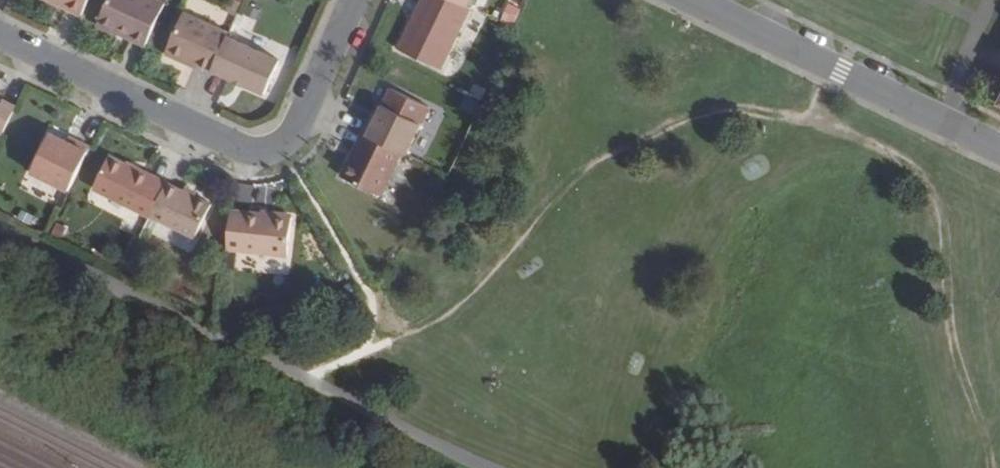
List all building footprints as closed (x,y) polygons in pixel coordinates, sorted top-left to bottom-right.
[(82,15),(89,0),(49,0),(82,15)] [(98,23),(146,45),(165,4),(157,0),(109,0),(98,23)] [(399,49),(442,69),(471,9),(468,7),(453,0),(422,0),(399,49)] [(503,0),(498,22),(513,26),(519,4),(503,0)] [(185,14),(167,55),(185,63),(186,59),(197,64),(212,71),(228,37),(229,33),(185,14)] [(228,37),(212,71),(265,94),(280,61),(228,37)] [(186,59),(185,63),(195,68),(197,64),(186,59)] [(369,119),(362,133),(402,153),(406,155),(421,124),(429,107),(391,89),(382,106),(374,122),(369,119)] [(2,134),(16,107),(3,100),(0,105),(0,104),(0,133),(2,134)] [(51,133),(32,173),(69,191),(91,147),(76,139),(74,144),(51,133)] [(362,133),(341,176),(381,195),(402,153),(362,133)] [(110,157),(94,188),(151,216),(168,183),(150,174),(149,177),(110,157)] [(168,183),(151,216),(195,238),(212,205),(168,183)] [(232,211),(227,250),(288,257),(293,218),(232,211)]
